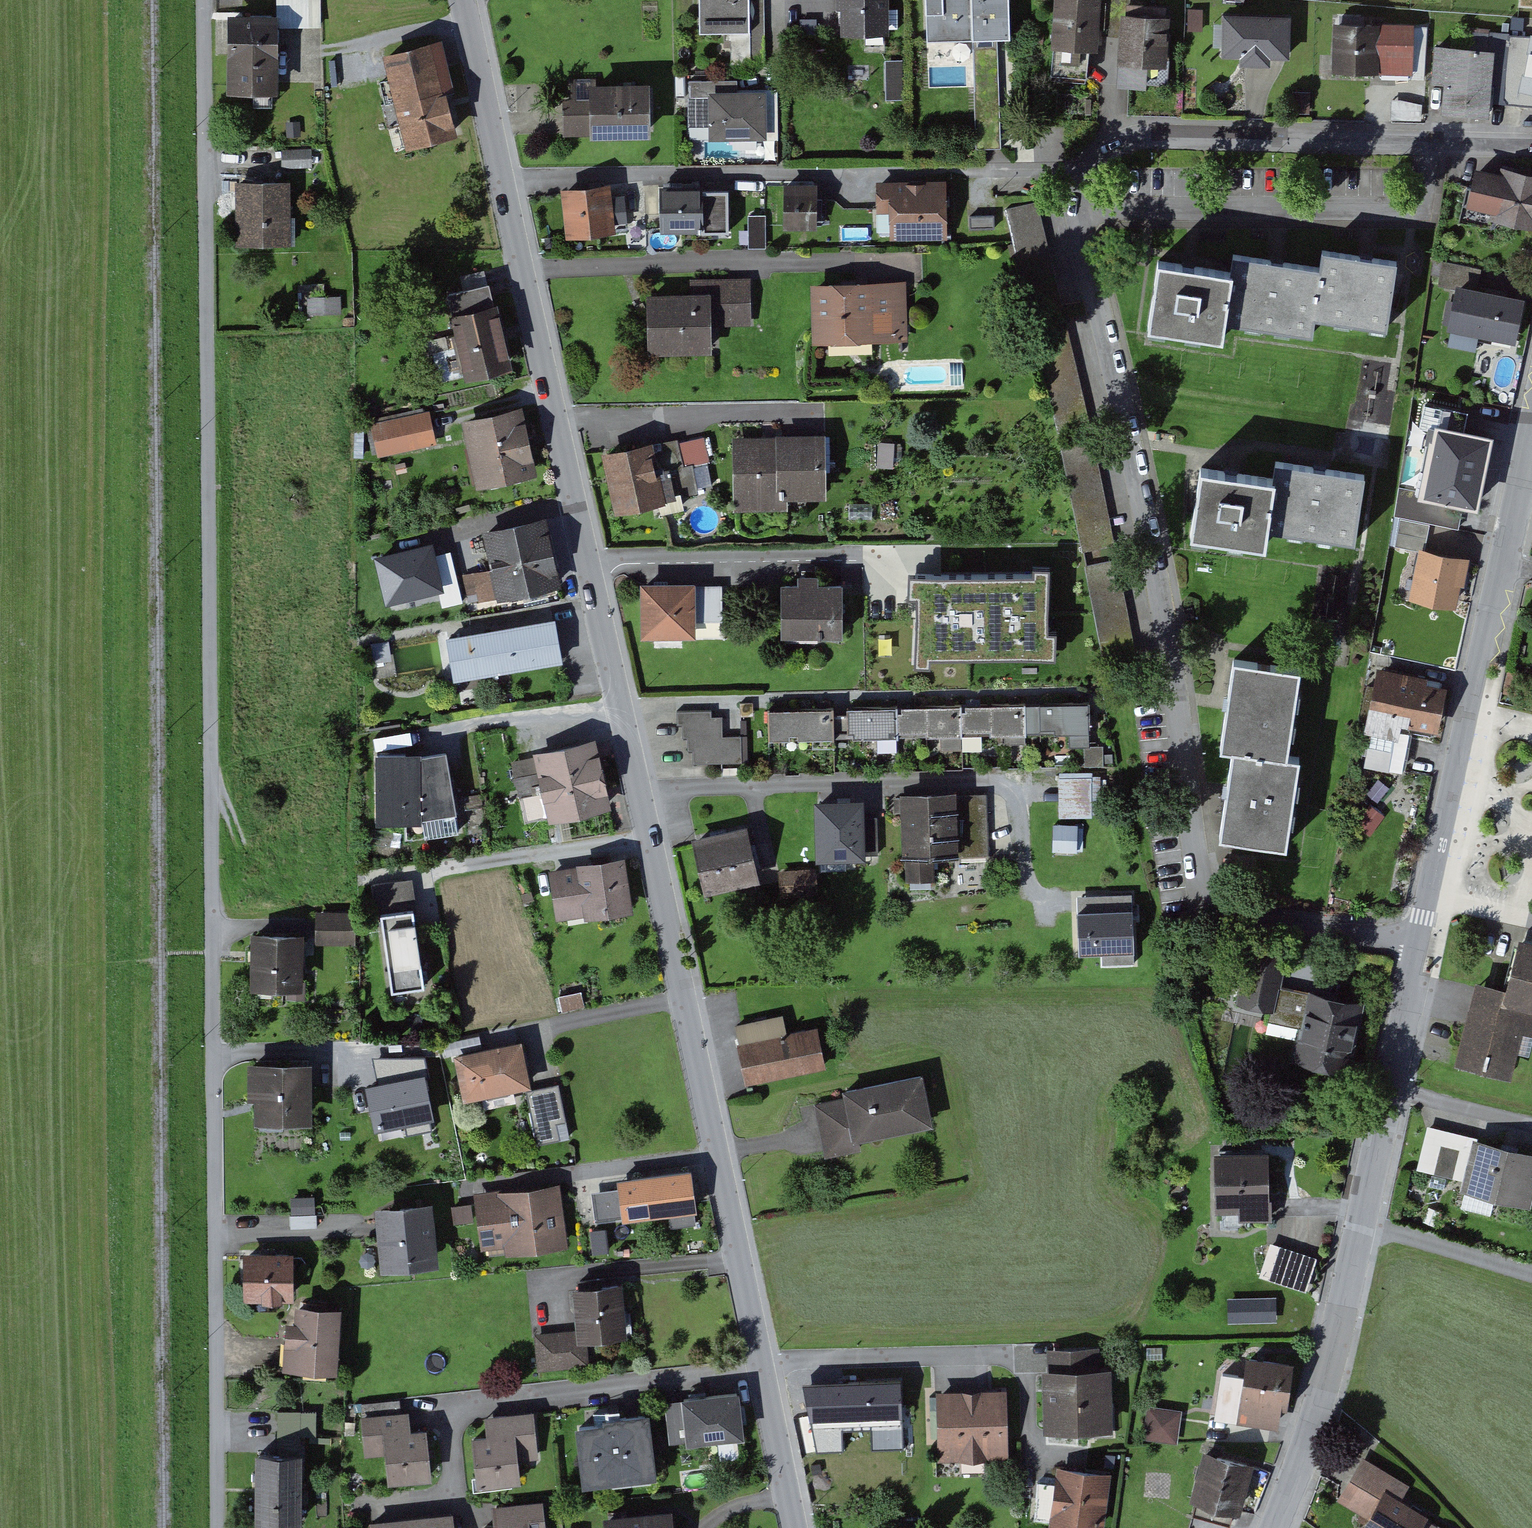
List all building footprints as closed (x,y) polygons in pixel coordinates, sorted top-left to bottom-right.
[(281,26),(324,26),(325,0),(282,0),(281,26)] [(753,0),(703,0),(704,30),(754,29),(753,0)] [(768,0),(753,0),(754,29),(754,61),(769,61),(768,0)] [(845,29),(870,29),(887,28),(890,28),(890,8),(890,0),(844,0),(845,29)] [(932,38),(979,37),(1002,36),(1014,36),(1013,0),(931,0),(932,38)] [(1059,44),(1092,45),(1100,46),(1102,0),(1061,0),(1059,44)] [(834,1),(805,2),(806,31),(834,30),(834,1)] [(1132,14),(1172,16),(1172,5),(1133,3),(1132,14)] [(890,8),(890,28),(903,28),(902,8),(890,8)] [(282,14),(231,13),(230,93),(280,94),(281,26),(282,14)] [(1175,60),(1170,59),(1172,16),(1132,14),(1129,14),(1125,83),(1173,86),(1175,60)] [(1293,16),(1230,14),(1229,52),(1248,53),(1247,61),(1273,61),(1273,53),(1284,54),(1292,54),(1293,16)] [(1431,27),(1341,25),(1340,66),(1386,67),(1386,76),(1430,77),(1431,27)] [(870,42),(888,42),(887,28),(870,29),(870,42)] [(979,37),(982,147),(1005,146),(1002,36),(979,37)] [(1516,37),(1512,93),(1517,100),(1531,101),(1531,85),(1530,85),(1531,73),(1531,38),(1516,37)] [(444,39),(385,53),(409,148),(468,133),(448,53),(444,39)] [(1091,76),(1092,45),(1059,44),(1057,74),(1091,76)] [(1493,112),(1499,51),(1443,46),(1440,78),(1453,79),(1450,109),(1493,112)] [(888,97),(906,96),(903,57),(886,58),(888,97)] [(742,79),(694,80),(694,124),(717,124),(717,95),(742,94),(742,89),(742,79)] [(652,82),(576,83),(576,96),(567,97),(567,119),(567,138),(653,137),(652,82)] [(717,124),(718,135),(769,134),(768,94),(742,94),(717,95),(717,124)] [(1507,177),(1483,171),(1476,201),(1501,207),(1499,214),(1531,221),(1531,175),(1509,170),(1507,177)] [(294,180),(239,181),(239,246),(294,245),(294,180)] [(901,234),(947,234),(946,183),(885,184),(886,194),(886,207),(900,207),(901,234)] [(613,184),(567,188),(571,235),(617,231),(616,221),(614,197),(613,184)] [(832,200),(819,200),(819,185),(792,184),(792,224),(832,224),(832,200)] [(732,230),(732,189),(720,190),(665,190),(666,231),(732,230)] [(630,220),(627,196),(621,196),(614,197),(616,221),(630,220)] [(1041,201),(1012,208),(1036,312),(1066,305),(1041,201)] [(748,213),(750,244),(766,244),(765,212),(748,213)] [(999,228),(999,214),(975,215),(975,229),(999,228)] [(1371,257),(1330,251),(1327,267),(1320,318),(1394,329),(1404,261),(1371,257)] [(1283,260),(1240,254),(1238,272),(1230,323),(1317,336),(1320,318),(1327,267),(1283,260)] [(1195,266),(1163,261),(1153,330),(1228,340),(1230,323),(1238,272),(1195,266)] [(1445,284),(1465,288),(1480,291),(1483,281),(1485,268),(1449,261),(1445,284)] [(756,278),(697,280),(698,294),(713,294),(713,322),(757,321),(756,278)] [(887,281),(815,283),(817,341),(912,339),(911,280),(887,281)] [(493,282),(448,293),(469,380),(515,368),(496,291),(493,282)] [(1457,326),(1482,331),(1524,340),(1531,303),(1531,302),(1480,291),(1465,288),(1457,326)] [(698,294),(652,295),(654,350),(714,349),(713,322),(713,294),(698,294)] [(1067,319),(1038,326),(1063,431),(1093,424),(1067,319)] [(1482,331),(1457,326),(1454,342),(1478,347),(1482,331)] [(1460,420),(1462,410),(1430,403),(1426,425),(1433,426),(1458,431),(1460,420)] [(527,407),(465,420),(480,489),(542,476),(527,407)] [(437,422),(434,409),(374,422),(382,456),(441,443),(437,422)] [(1480,504),(1492,437),(1458,431),(1433,426),(1421,492),(1480,504)] [(792,497),(830,497),(829,435),(802,435),(782,435),(782,438),(739,438),(740,508),(792,507),(792,497)] [(713,460),(709,437),(695,439),(682,442),(682,438),(608,451),(619,509),(664,501),(685,497),(701,494),(695,463),(713,460)] [(1097,440),(1068,445),(1089,550),(1118,544),(1097,440)] [(1327,469),(1282,462),(1280,481),(1273,530),(1361,545),(1372,475),(1327,469)] [(1242,475),(1205,470),(1195,538),(1271,549),(1273,530),(1280,481),(1242,475)] [(664,501),(666,511),(687,507),(685,497),(664,501)] [(566,585),(550,515),(486,530),(494,567),(468,573),(476,606),(566,585)] [(1473,560),(1427,550),(1417,597),(1460,606),(1465,582),(1468,583),(1473,560)] [(1121,559),(1092,564),(1112,671),(1141,666),(1121,559)] [(1036,574),(911,572),(911,594),(919,594),(917,652),(918,652),(918,664),(933,664),(934,654),(1059,656),(1060,630),(1050,630),(1051,564),(1036,564),(1036,574)] [(787,587),(787,631),(845,630),(845,586),(821,587),(821,577),(804,577),(804,587),(787,587)] [(697,585),(646,585),(647,635),(697,635),(697,620),(697,585)] [(697,620),(726,620),(726,585),(711,585),(697,585),(697,620)] [(559,619),(450,637),(456,681),(567,663),(559,619)] [(1306,670),(1239,660),(1232,704),(1225,751),(1237,753),(1293,760),(1306,670)] [(1390,669),(1371,760),(1403,767),(1406,752),(1412,727),(1436,732),(1447,681),(1390,669)] [(1093,702),(1030,703),(1031,733),(1074,732),(1094,732),(1093,702)] [(1030,703),(970,705),(970,710),(966,710),(967,735),(1010,734),(1031,733),(1030,703)] [(907,706),(907,712),(901,712),(902,736),(946,735),(967,735),(966,710),(966,705),(907,706)] [(838,714),(839,738),(883,737),(902,736),(901,712),(901,706),(852,707),(852,714),(838,714)] [(691,736),(692,749),(697,749),(697,763),(747,761),(746,734),(726,735),(725,716),(716,716),(716,708),(681,709),(681,723),(686,723),(686,736),(691,736)] [(838,708),(772,709),(773,739),(818,738),(839,738),(838,714),(838,708)] [(1094,745),(1094,732),(1074,732),(1074,746),(1090,745),(1094,745)] [(1031,743),(1031,733),(1010,734),(1010,743),(1031,743)] [(967,749),(967,735),(946,735),(946,749),(967,749)] [(902,749),(902,736),(883,737),(884,750),(902,749)] [(537,752),(554,823),(617,809),(600,737),(537,752)] [(839,747),(839,738),(818,738),(818,747),(839,747)] [(1094,745),(1090,745),(1090,765),(1108,765),(1107,745),(1094,745)] [(379,822),(408,822),(423,821),(421,759),(421,753),(377,754),(379,822)] [(1293,852),(1305,762),(1293,760),(1237,753),(1232,790),(1225,840),(1293,852)] [(451,754),(421,759),(423,821),(408,822),(409,841),(466,831),(451,754)] [(1096,769),(1060,769),(1060,813),(1096,813),(1096,769)] [(993,821),(992,793),(911,795),(913,856),(936,856),(993,855),(993,821)] [(864,801),(825,803),(825,854),(882,852),(881,817),(865,817),(864,801)] [(1054,849),(1079,850),(1079,821),(1055,820),(1054,849)] [(750,830),(702,840),(713,887),(760,877),(750,830)] [(936,856),(913,856),(913,877),(937,877),(936,856)] [(628,859),(554,869),(561,923),(636,913),(628,859)] [(820,870),(785,872),(786,893),(821,890),(820,870)] [(413,879),(377,884),(393,993),(429,988),(413,879)] [(1140,908),(1084,909),(1085,949),(1140,948),(1140,908)] [(360,910),(319,910),(318,924),(318,944),(359,944),(360,910)] [(253,933),(252,990),(305,992),(307,934),(253,933)] [(1526,942),(1513,993),(1512,997),(1531,1002),(1531,943),(1526,942)] [(1315,997),(1280,990),(1287,956),(1257,949),(1247,998),(1312,1011),(1315,997)] [(1512,997),(1513,993),(1483,985),(1465,1057),(1512,1069),(1524,1022),(1531,1024),(1531,1002),(1512,997)] [(1352,1064),(1365,1003),(1316,993),(1315,997),(1312,1011),(1304,1053),(1352,1064)] [(822,1029),(792,1034),(788,1015),(742,1023),(753,1079),(829,1065),(822,1029)] [(532,1082),(524,1040),(460,1052),(469,1095),(486,1091),(517,1085),(532,1082)] [(430,1055),(377,1055),(379,1068),(382,1081),(430,1072),(435,1073),(430,1055)] [(316,1063),(250,1062),(250,1101),(257,1101),(257,1125),(315,1126),(316,1063)] [(382,1081),(370,1083),(379,1129),(439,1118),(430,1072),(382,1081)] [(927,1076),(851,1089),(852,1097),(859,1134),(935,1120),(927,1076)] [(563,1083),(533,1089),(543,1142),(573,1136),(563,1083)] [(486,1091),(489,1106),(520,1100),(517,1085),(486,1091)] [(852,1097),(821,1103),(826,1133),(830,1152),(861,1146),(859,1134),(852,1097)] [(1456,1131),(1434,1125),(1424,1166),(1470,1177),(1480,1137),(1456,1131)] [(1472,1185),(1531,1200),(1531,1152),(1483,1140),(1472,1185)] [(1271,1198),(1270,1151),(1222,1151),(1222,1207),(1247,1207),(1247,1215),(1274,1215),(1274,1207),(1274,1198),(1271,1198)] [(695,1168),(623,1177),(624,1186),(627,1215),(674,1210),(699,1207),(695,1168)] [(565,1182),(478,1193),(485,1246),(508,1243),(509,1252),(572,1244),(565,1182)] [(600,1218),(627,1215),(624,1186),(597,1190),(600,1218)] [(435,1194),(376,1200),(379,1223),(383,1264),(442,1258),(435,1194)] [(701,1222),(699,1207),(674,1210),(676,1225),(701,1222)] [(1319,1258),(1277,1245),(1268,1273),(1310,1287),(1319,1258)] [(296,1247),(246,1247),(246,1294),(296,1294),(296,1247)] [(626,1275),(575,1280),(580,1325),(539,1329),(542,1368),(594,1363),(591,1334),(631,1330),(626,1275)] [(345,1300),(297,1297),(296,1314),(289,1313),(287,1349),(286,1363),(341,1366),(345,1300)] [(1103,1346),(1053,1348),(1054,1358),(1054,1370),(1104,1369),(1103,1346)] [(1296,1363),(1254,1357),(1252,1374),(1246,1418),(1281,1422),(1284,1401),(1291,1402),(1296,1363)] [(1054,1370),(1049,1370),(1051,1427),(1116,1425),(1114,1368),(1104,1369),(1054,1370)] [(1233,1416),(1246,1418),(1252,1374),(1227,1370),(1221,1414),(1233,1416)] [(911,1374),(799,1378),(807,1420),(816,1422),(819,1448),(846,1448),(846,1427),(874,1426),(875,1447),(909,1447),(908,1420),(913,1417),(911,1374)] [(974,1390),(943,1391),(944,1457),(1011,1456),(1009,1390),(974,1390)] [(741,1391),(686,1397),(690,1440),(746,1434),(741,1391)] [(365,1402),(367,1416),(404,1412),(403,1406),(403,1398),(365,1402)] [(1185,1410),(1155,1406),(1151,1436),(1181,1439),(1185,1410)] [(537,1407),(488,1411),(490,1429),(476,1430),(480,1482),(524,1479),(522,1457),(541,1456),(537,1407)] [(413,1430),(411,1411),(404,1412),(367,1416),(371,1452),(389,1450),(392,1478),(435,1473),(431,1428),(413,1430)] [(602,1422),(581,1424),(586,1477),(657,1470),(651,1413),(601,1418),(602,1422)] [(304,1445),(257,1445),(257,1518),(305,1518),(304,1445)] [(1241,1507),(1253,1464),(1211,1453),(1199,1496),(1203,1497),(1238,1506),(1241,1507)] [(1405,1498),(1413,1484),(1368,1458),(1359,1474),(1345,1497),(1374,1514),(1366,1527),(1424,1527),(1430,1517),(1432,1514),(1405,1498)] [(1106,1525),(1113,1471),(1064,1466),(1062,1483),(1058,1520),(1106,1525)] [(1040,1518),(1058,1520),(1062,1483),(1054,1482),(1044,1481),(1040,1518)] [(1203,1497),(1199,1513),(1234,1522),(1235,1516),(1238,1506),(1203,1497)] [(502,1525),(483,1527),(550,1527),(548,1501),(500,1505),(501,1514),(502,1525)] [(607,1527),(678,1527),(675,1503),(605,1511),(607,1527)] [(416,1517),(417,1527),(457,1527),(455,1512),(416,1517)] [(376,1521),(376,1527),(417,1527),(416,1517),(376,1521)] [(1430,1517),(1424,1527),(1448,1527),(1430,1517)]
